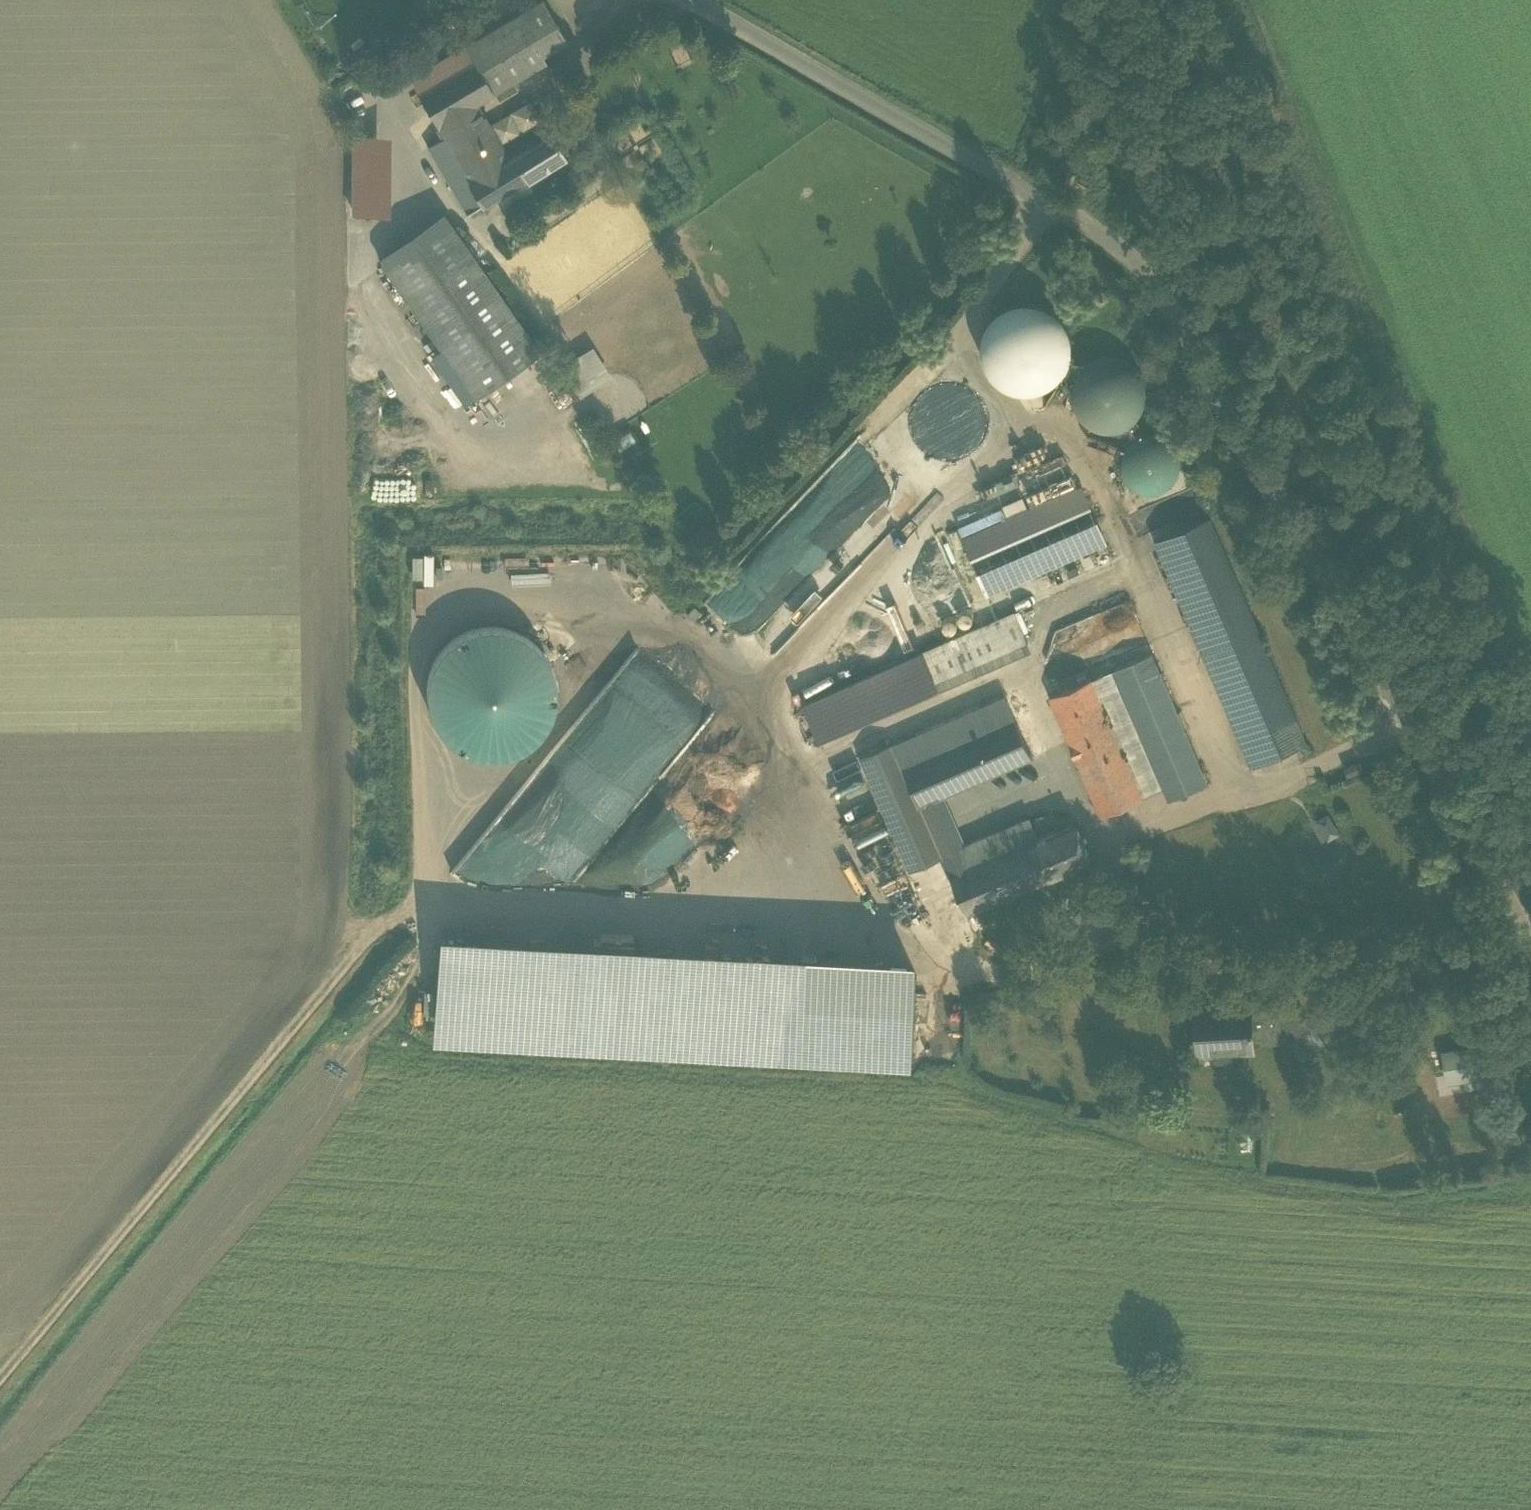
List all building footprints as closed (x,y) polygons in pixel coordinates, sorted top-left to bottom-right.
[(465,44),(473,59),(493,92),(546,61),(541,54),(566,40),(543,0),(539,0),(465,44)] [(465,44),(410,77),(418,92),(473,59),(465,44)] [(418,92),(417,92),(437,126),(475,103),(493,92),(473,59),(418,92)] [(529,102),(490,120),(497,135),(536,117),(529,102)] [(475,103),(437,126),(443,137),(427,146),(466,213),(495,195),(513,184),(500,163),(506,159),(507,158),(475,103)] [(551,131),(514,155),(513,154),(507,158),(506,159),(500,163),(513,184),(525,176),(527,179),(565,155),(551,131)] [(390,136),(352,136),(352,209),(390,210),(390,136)] [(532,188),(527,179),(525,176),(513,184),(495,195),(502,206),(532,188)] [(540,350),(448,219),(382,265),(474,396),(540,350)] [(1068,362),(1071,344),(1067,327),(1058,313),(1043,303),(1026,300),(1009,304),(994,314),(985,328),(982,346),(985,363),(995,377),(1010,387),(1027,390),(1044,386),(1058,376),(1068,362)] [(593,347),(563,366),(580,392),(610,372),(593,347)] [(1144,405),(1147,391),(1144,377),(1136,365),(1124,357),(1109,354),(1095,357),(1083,365),(1075,378),(1072,392),(1075,406),(1083,418),(1096,426),(1110,429),(1124,426),(1136,418),(1144,405)] [(1178,472),(1180,461),(1178,450),(1172,440),(1162,434),(1151,432),(1140,434),(1130,441),(1124,450),(1122,462),(1124,473),(1131,482),(1140,488),(1152,490),(1163,488),(1172,481),(1178,472)] [(958,443),(923,463),(930,477),(966,457),(958,443)] [(1048,448),(1026,457),(1030,466),(1052,456),(1048,448)] [(1063,453),(1030,468),(1034,477),(1067,462),(1063,453)] [(1015,472),(981,487),(985,498),(1020,483),(1015,472)] [(1195,485),(1142,507),(1157,542),(1210,519),(1195,485)] [(795,623),(911,508),(875,497),(871,487),(861,490),(858,501),(864,507),(841,515),(846,520),(850,532),(827,540),(825,545),(816,548),(817,551),(797,558),(801,546),(812,550),(806,544),(823,538),(812,535),(809,525),(814,509),(802,520),(803,525),(780,533),(785,549),(786,549),(782,562),(799,579),(786,621),(788,628),(794,626),(795,623)] [(1081,487),(964,539),(987,592),(1104,540),(1081,487)] [(1305,743),(1210,519),(1157,542),(1252,765),(1305,743)] [(1015,611),(806,703),(819,733),(1029,641),(1015,611)] [(632,643),(446,866),(451,870),(574,880),(578,884),(717,716),(632,643)] [(1207,784),(1152,653),(1114,669),(1164,787),(1169,800),(1207,784)] [(1164,787),(1114,670),(1092,679),(1142,797),(1164,787)] [(1092,679),(1092,678),(1051,695),(1101,814),(1142,797),(1092,679)] [(920,805),(902,766),(1015,717),(1005,695),(861,757),(911,870),(942,856),(920,805)] [(1015,717),(902,766),(920,805),(942,795),(1032,756),(1015,717)] [(1011,850),(972,866),(942,795),(920,805),(942,856),(967,913),(1012,894),(1047,879),(1030,842),(1011,850)] [(1022,822),(1005,829),(1010,841),(1007,842),(1011,850),(1030,842),(1022,822)] [(1074,823),(1030,842),(1047,879),(1091,860),(1074,823)] [(1012,894),(967,913),(980,944),(1024,924),(1012,894)] [(438,933),(437,948),(917,975),(918,959),(438,933)] [(917,975),(437,948),(433,1029),(648,1040),(647,1055),(697,1057),(697,1043),(912,1055),(917,975)] [(1294,994),(1270,1008),(1285,1036),(1283,1036),(1286,1041),(1312,1028),(1294,994)] [(1251,1004),(1195,1007),(1198,1051),(1253,1047),(1253,1038),(1251,1009),(1251,1004)] [(1270,1008),(1251,1009),(1253,1038),(1283,1036),(1285,1036),(1270,1008)] [(648,1040),(433,1029),(432,1045),(912,1071),(912,1055),(697,1043),(697,1057),(647,1055),(648,1040)] [(1495,1043),(1461,1049),(1462,1053),(1444,1056),(1448,1076),(1465,1073),(1465,1074),(1470,1077),(1499,1072),(1497,1058),(1498,1058),(1495,1043)]
